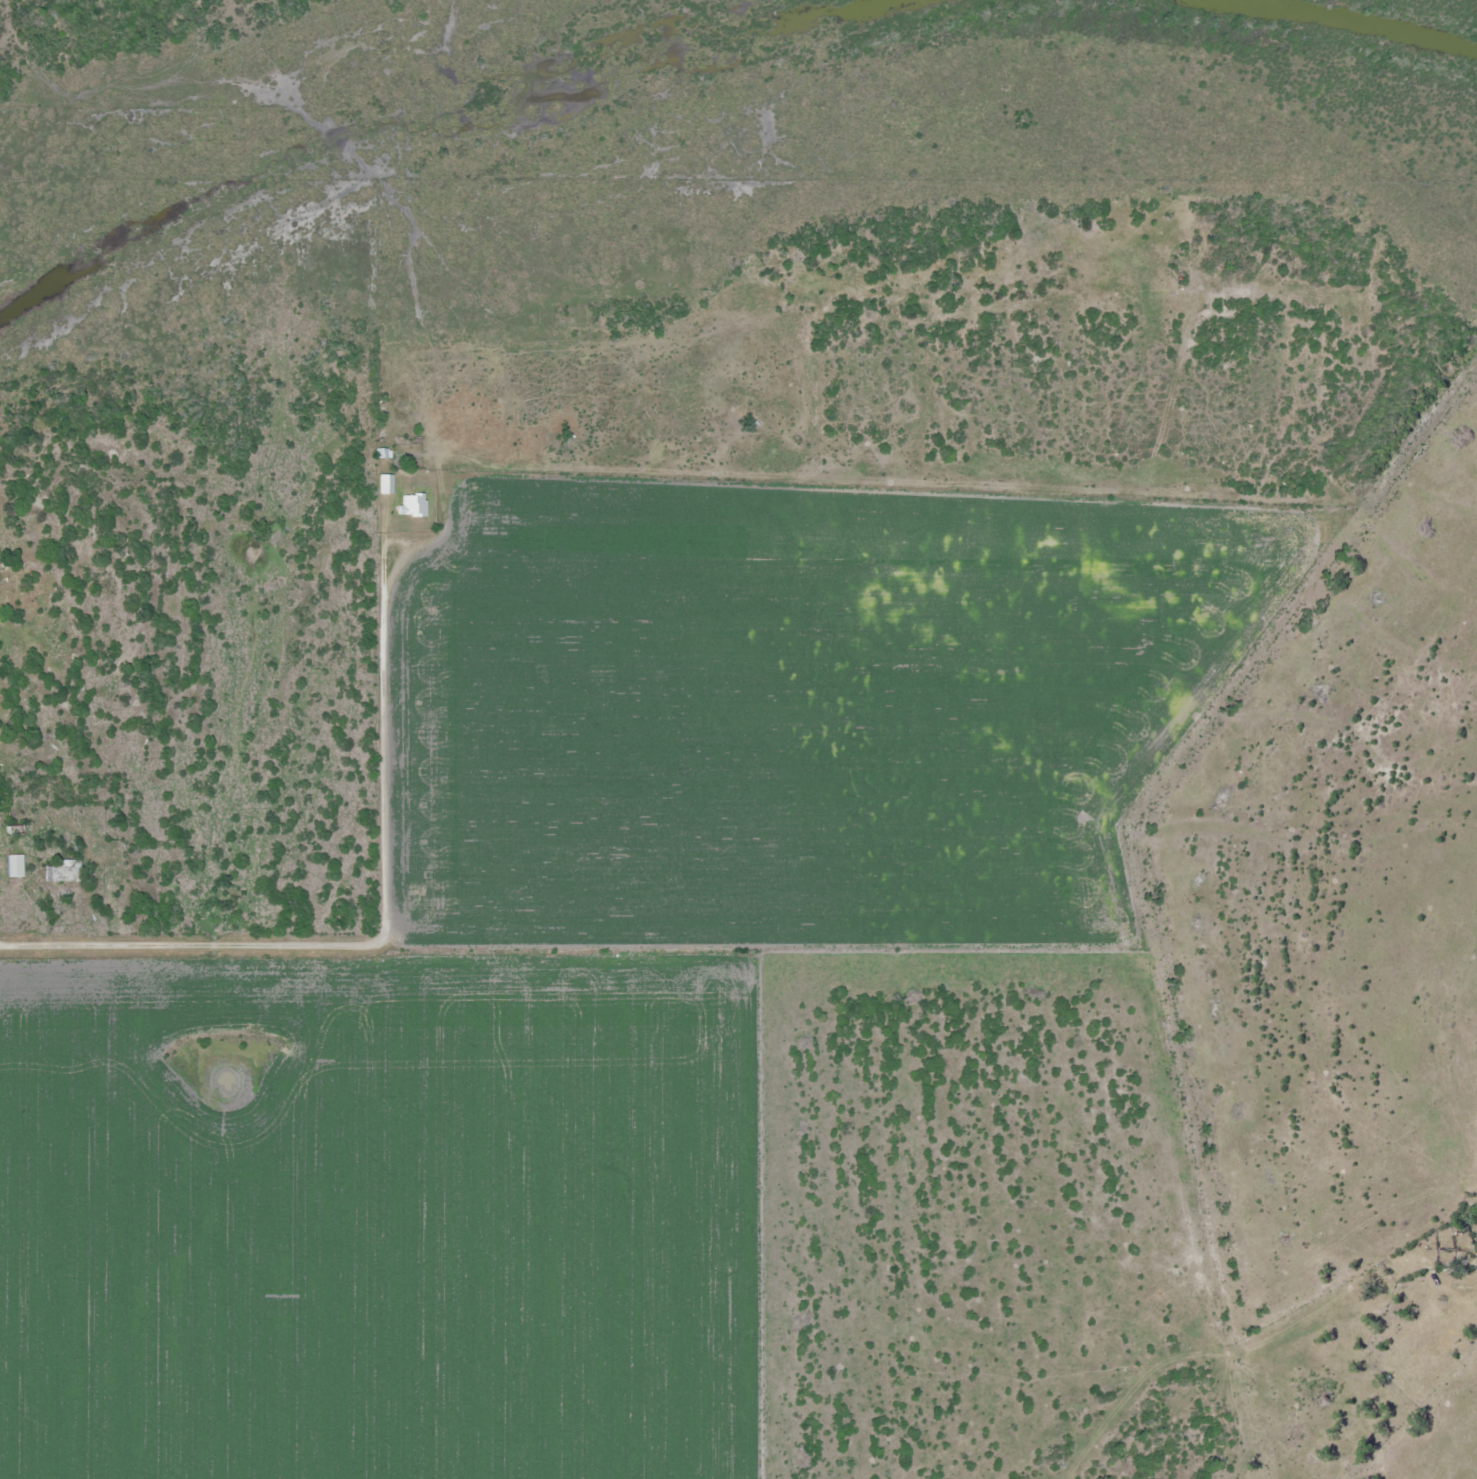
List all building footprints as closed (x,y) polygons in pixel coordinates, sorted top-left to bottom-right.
[(392,475),(380,475),(380,494),(392,494),(392,475)] [(425,515),(425,495),(401,495),(401,515),(425,515)] [(8,856),(8,877),(22,877),(22,856),(8,856)] [(46,882),(79,882),(79,859),(59,859),(59,866),(46,866),(46,882)]
